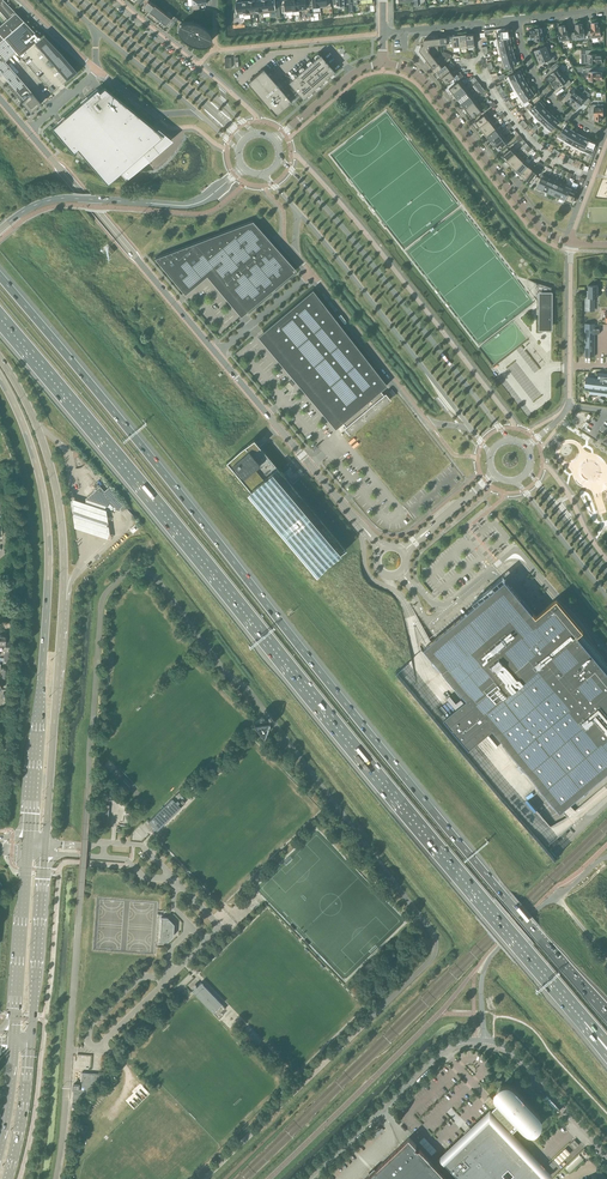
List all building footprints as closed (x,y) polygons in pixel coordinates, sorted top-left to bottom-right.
[(7,19),(0,25),(0,34),(3,38),(4,38),(24,21),(3,0),(0,0),(0,11),(7,19)] [(143,7),(148,12),(154,4),(149,0),(148,0),(143,7)] [(192,5),(191,5),(192,10),(200,9),(199,5),(206,4),(205,0),(192,0),(192,5)] [(249,1),(250,15),(257,14),(256,0),(255,0),(249,1)] [(270,13),(276,12),(277,12),(276,10),(276,8),(276,5),(275,0),(269,0),(270,13)] [(286,12),(293,12),(292,0),(285,0),(286,12)] [(309,2),(309,5),(310,8),(310,9),(313,8),(314,12),(321,11),(321,8),(320,0),(313,0),(313,1),(309,2)] [(239,14),(244,14),(243,2),(236,2),(237,9),(235,9),(236,18),(239,17),(239,14)] [(154,4),(148,12),(154,16),(160,9),(154,4)] [(166,13),(160,9),(154,16),(160,21),(166,13)] [(166,13),(160,21),(165,25),(171,18),(166,13)] [(20,56),(35,43),(67,81),(78,72),(60,52),(43,35),(40,38),(24,21),(4,38),(16,52),(20,56)] [(211,40),(211,39),(211,38),(211,37),(211,36),(210,36),(210,35),(210,34),(209,33),(209,32),(208,31),(207,30),(206,29),(205,28),(204,27),(203,27),(203,26),(202,26),(201,26),(201,25),(200,25),(198,24),(197,23),(196,23),(194,23),(193,22),(192,22),(191,22),(190,22),(189,22),(187,22),(186,22),(185,22),(184,22),(183,23),(182,23),(181,23),(181,24),(180,24),(179,25),(178,26),(178,27),(177,28),(177,29),(177,30),(177,31),(178,32),(178,33),(178,34),(179,34),(179,35),(179,36),(180,36),(180,37),(181,37),(181,38),(182,38),(182,39),(183,39),(183,40),(184,40),(184,41),(185,41),(186,42),(187,42),(188,43),(189,43),(189,44),(190,44),(191,44),(192,44),(192,45),(193,45),(194,45),(195,45),(195,46),(196,46),(197,46),(198,46),(199,46),(200,46),(201,46),(202,46),(203,46),(205,45),(206,45),(207,44),(208,44),(209,43),(209,42),(210,42),(210,41),(211,40)] [(587,34),(588,38),(601,37),(600,27),(599,27),(598,22),(591,22),(591,26),(592,28),(591,28),(590,28),(591,29),(591,31),(587,31),(587,34)] [(583,27),(582,23),(575,24),(576,27),(576,29),(575,29),(575,31),(575,32),(572,33),(571,33),(572,40),(585,39),(585,35),(584,28),(583,28),(583,27)] [(559,41),(572,40),(571,33),(568,33),(568,32),(567,30),(566,30),(566,28),(566,25),(559,26),(559,29),(559,31),(558,31),(559,37),(559,41)] [(530,37),(534,36),(534,41),(546,40),(545,27),(535,28),(535,29),(530,30),(530,37)] [(498,39),(509,37),(508,30),(506,30),(505,30),(504,29),(505,29),(505,28),(497,29),(498,39)] [(474,34),(466,35),(468,48),(475,47),(474,34)] [(460,47),(459,35),(452,36),(453,43),(453,47),(460,47)] [(460,49),(468,48),(466,35),(459,35),(460,47),(460,49)] [(452,36),(440,37),(441,44),(453,43),(452,36)] [(438,45),(441,44),(440,37),(424,39),(420,50),(429,63),(435,58),(433,56),(439,52),(438,45)] [(497,47),(511,44),(509,37),(498,39),(495,39),(497,47)] [(0,41),(0,72),(10,83),(7,86),(29,112),(30,112),(41,103),(5,61),(16,52),(4,38),(3,38),(0,41)] [(537,56),(537,57),(551,51),(547,41),(540,44),(541,47),(542,47),(537,49),(534,50),(535,51),(534,51),(536,57),(537,56)] [(512,50),(511,44),(497,47),(499,54),(501,54),(501,53),(512,50)] [(514,57),(512,50),(501,53),(501,54),(503,60),(514,57)] [(585,54),(585,63),(597,63),(597,62),(602,62),(602,54),(597,54),(596,53),(593,53),(593,50),(581,50),(581,54),(585,54)] [(555,61),(551,51),(537,57),(537,58),(540,63),(546,61),(547,60),(547,61),(548,64),(550,63),(555,61)] [(320,55),(288,82),(302,98),(334,71),(320,55)] [(514,57),(503,60),(501,61),(502,66),(503,69),(517,63),(515,57),(515,56),(514,57)] [(429,63),(437,72),(442,68),(435,58),(429,63)] [(549,80),(552,83),(564,73),(557,64),(551,68),(553,71),(554,71),(552,72),(551,73),(551,74),(550,75),(547,77),(549,80)] [(442,68),(437,72),(441,78),(450,71),(446,65),(442,68)] [(588,71),(589,81),(594,81),(597,80),(599,79),(602,79),(602,72),(599,72),(597,72),(597,71),(595,71),(593,71),(593,67),(586,68),(586,71),(588,71)] [(263,69),(247,82),(257,94),(270,110),(275,115),(291,102),(277,84),(273,80),(263,69)] [(455,77),(450,71),(441,78),(446,84),(448,82),(450,81),(449,81),(455,77)] [(523,77),(523,78),(524,77),(520,71),(507,77),(510,84),(523,77)] [(571,83),(564,73),(552,83),(556,88),(558,87),(560,86),(562,85),(563,84),(563,85),(565,87),(571,83)] [(523,78),(523,77),(510,84),(514,91),(526,84),(523,78)] [(462,86),(464,85),(461,80),(449,89),(453,94),(453,93),(462,86)] [(530,89),(526,84),(514,91),(518,97),(530,90),(530,89)] [(457,98),(466,91),(468,89),(464,85),(462,86),(453,93),(453,94),(457,98)] [(572,104),(572,105),(582,92),(573,86),(569,91),(571,94),(572,94),(569,98),(567,100),(567,101),(571,105),(572,104)] [(57,124),(52,128),(55,131),(73,152),(77,149),(85,157),(107,183),(120,172),(125,179),(137,169),(137,168),(151,157),(152,155),(158,151),(158,150),(152,144),(163,135),(122,102),(117,98),(105,88),(100,92),(97,89),(94,91),(88,97),(57,124)] [(470,96),(472,94),(468,89),(466,91),(457,98),(457,99),(461,103),(470,96)] [(530,90),(518,97),(525,107),(530,103),(527,100),(530,98),(530,99),(531,98),(535,95),(532,91),(531,91),(530,90)] [(590,99),(582,92),(572,105),(573,105),(572,106),(576,109),(577,108),(578,109),(582,103),(583,103),(586,105),(590,99)] [(476,99),(472,94),(470,96),(461,103),(465,108),(474,101),(476,99)] [(477,106),(479,104),(476,99),(474,101),(465,108),(468,113),(477,106)] [(533,117),(544,107),(542,105),(539,101),(536,104),(536,103),(535,104),(535,105),(528,111),(533,117)] [(483,109),(479,104),(477,106),(468,113),(472,118),(475,116),(476,115),(483,109)] [(602,115),(603,115),(603,104),(590,105),(590,112),(593,112),(594,112),(594,113),(594,115),(595,115),(595,117),(595,120),(602,120),(602,115)] [(540,120),(548,112),(544,107),(533,117),(539,122),(541,120),(540,120)] [(553,117),(553,116),(548,112),(540,120),(541,120),(546,125),(553,117)] [(479,127),(490,118),(486,113),(475,122),(479,127)] [(546,125),(544,127),(550,132),(559,121),(554,116),(553,116),(553,117),(546,125)] [(490,118),(479,127),(483,131),(494,123),(490,118)] [(483,131),(487,136),(498,127),(494,123),(483,131)] [(571,130),(572,130),(566,125),(557,138),(564,142),(571,130)] [(487,136),(490,141),(502,132),(498,127),(487,136)] [(570,146),(577,134),(571,130),(564,142),(570,146)] [(490,141),(494,146),(505,137),(502,132),(490,141)] [(577,149),(583,137),(577,134),(570,146),(576,149),(577,149)] [(509,142),(505,137),(494,146),(498,151),(501,149),(502,148),(509,142)] [(589,140),(583,137),(577,149),(582,152),(583,153),(589,140)] [(593,157),(597,147),(597,146),(596,147),(594,146),(595,145),(596,142),(589,139),(589,140),(583,153),(593,157)] [(506,161),(517,151),(513,147),(501,156),(506,161)] [(517,151),(506,161),(511,166),(521,156),(517,151)] [(521,156),(511,166),(515,170),(525,160),(521,156)] [(530,164),(525,160),(515,170),(520,175),(530,164)] [(530,164),(520,175),(526,179),(534,168),(530,164)] [(534,168),(526,179),(531,183),(533,180),(534,179),(539,171),(534,168)] [(544,189),(543,189),(549,176),(543,174),(537,187),(543,190),(544,189)] [(555,179),(549,176),(543,189),(544,189),(549,192),(555,179)] [(549,192),(554,194),(560,181),(555,179),(549,192)] [(560,181),(554,194),(560,197),(566,184),(560,181)] [(560,197),(566,199),(571,186),(566,184),(560,197)] [(580,190),(571,186),(566,199),(572,202),(574,199),(576,201),(580,190)] [(169,275),(180,289),(207,266),(246,312),(270,292),(269,292),(273,289),(296,270),(252,221),(154,258),(169,275)] [(105,252),(109,256),(114,252),(114,251),(111,247),(105,252)] [(537,312),(537,314),(540,314),(540,319),(540,327),(544,327),(547,327),(551,327),(552,312),(552,309),(552,306),(552,303),(552,300),(552,297),(552,294),(552,291),(552,288),(552,287),(550,287),(547,286),(544,285),(541,284),(538,283),(535,282),(535,298),(537,300),(537,303),(537,306),(537,308),(537,310),(537,312)] [(594,309),(594,298),(598,298),(598,285),(588,285),(588,293),(586,293),(586,309),(594,309)] [(387,385),(312,290),(263,332),(341,424),(342,422),(345,426),(344,427),(347,432),(349,434),(390,399),(385,393),(383,394),(380,391),(382,389),(387,385)] [(587,328),(584,328),(584,356),(595,356),(595,333),(599,333),(600,324),(587,324),(587,328)] [(589,388),(589,394),(606,396),(606,373),(599,372),(598,377),(586,376),(584,387),(589,388)] [(226,462),(249,490),(246,492),(315,574),(318,572),(319,572),(346,549),(292,485),(289,482),(285,477),(283,474),(260,447),(256,442),(253,439),(226,462)] [(109,508),(109,507),(119,510),(120,510),(120,509),(119,508),(121,507),(123,504),(124,504),(109,487),(106,489),(104,491),(100,486),(85,499),(106,506),(108,507),(109,508)] [(75,499),(70,497),(74,527),(80,528),(88,531),(97,534),(105,537),(111,539),(106,509),(105,509),(106,506),(85,499),(85,502),(75,499)] [(433,640),(431,642),(424,647),(434,660),(446,674),(467,699),(465,701),(460,705),(444,719),(469,749),(493,729),(494,730),(505,743),(526,768),(533,777),(561,810),(606,771),(606,662),(581,632),(583,630),(557,598),(556,599),(555,600),(546,607),(536,616),(506,579),(504,579),(498,585),(497,585),(439,634),(439,635),(434,639),(433,640)] [(0,634),(0,644),(5,645),(5,652),(10,652),(10,641),(6,640),(6,634),(0,634)] [(148,821),(157,830),(181,807),(185,803),(181,798),(183,796),(179,792),(172,798),(148,821)] [(109,805),(100,804),(98,823),(108,824),(109,805)] [(167,917),(161,916),(159,940),(168,941),(173,936),(174,924),(167,917)] [(222,1004),(201,982),(196,986),(195,985),(193,987),(194,988),(192,990),(213,1012),(219,1018),(223,1015),(222,1014),(223,1014),(221,1012),(226,1008),(222,1004)] [(78,1086),(75,1085),(74,1089),(73,1089),(72,1102),(77,1102),(106,1074),(82,1072),(81,1083),(78,1083),(78,1086)] [(465,1134),(464,1134),(465,1134),(459,1140),(458,1140),(453,1146),(453,1145),(452,1146),(446,1152),(446,1151),(446,1152),(440,1158),(440,1157),(439,1158),(441,1159),(460,1178),(546,1178),(550,1176),(530,1157),(532,1154),(526,1148),(526,1147),(526,1148),(520,1142),(520,1141),(514,1136),(515,1135),(514,1135),(512,1133),(521,1125),(523,1127),(522,1127),(523,1128),(523,1127),(524,1128),(525,1129),(526,1129),(527,1130),(528,1130),(529,1130),(530,1130),(530,1131),(530,1130),(531,1130),(532,1130),(533,1130),(534,1129),(535,1129),(536,1128),(537,1128),(538,1127),(539,1126),(539,1125),(540,1124),(540,1123),(540,1122),(541,1121),(541,1120),(541,1119),(540,1118),(540,1117),(540,1116),(539,1115),(539,1114),(538,1113),(537,1113),(532,1107),(532,1106),(526,1101),(526,1100),(520,1094),(514,1088),(514,1087),(514,1088),(513,1087),(512,1086),(511,1086),(510,1085),(509,1085),(508,1085),(507,1085),(507,1084),(506,1085),(505,1085),(504,1085),(503,1085),(502,1086),(501,1086),(500,1087),(499,1088),(498,1089),(498,1090),(497,1091),(497,1092),(496,1093),(496,1094),(496,1095),(496,1096),(497,1097),(497,1098),(497,1099),(498,1100),(498,1101),(499,1102),(497,1105),(494,1102),(491,1105),(494,1108),(491,1110),(490,1110),(489,1110),(490,1111),(484,1116),(483,1116),(483,1117),(478,1122),(477,1122),(471,1128),(466,1133),(465,1134)] [(420,1148),(419,1149),(416,1146),(417,1145),(409,1137),(376,1168),(375,1167),(369,1172),(370,1174),(365,1178),(449,1178),(420,1148)] [(432,1155),(433,1154),(437,1151),(424,1137),(419,1142),(432,1155)] [(579,1144),(575,1140),(570,1144),(575,1148),(579,1144)] [(570,1172),(584,1159),(579,1154),(565,1168),(570,1172)] [(549,1165),(553,1169),(559,1163),(555,1159),(549,1165)]
